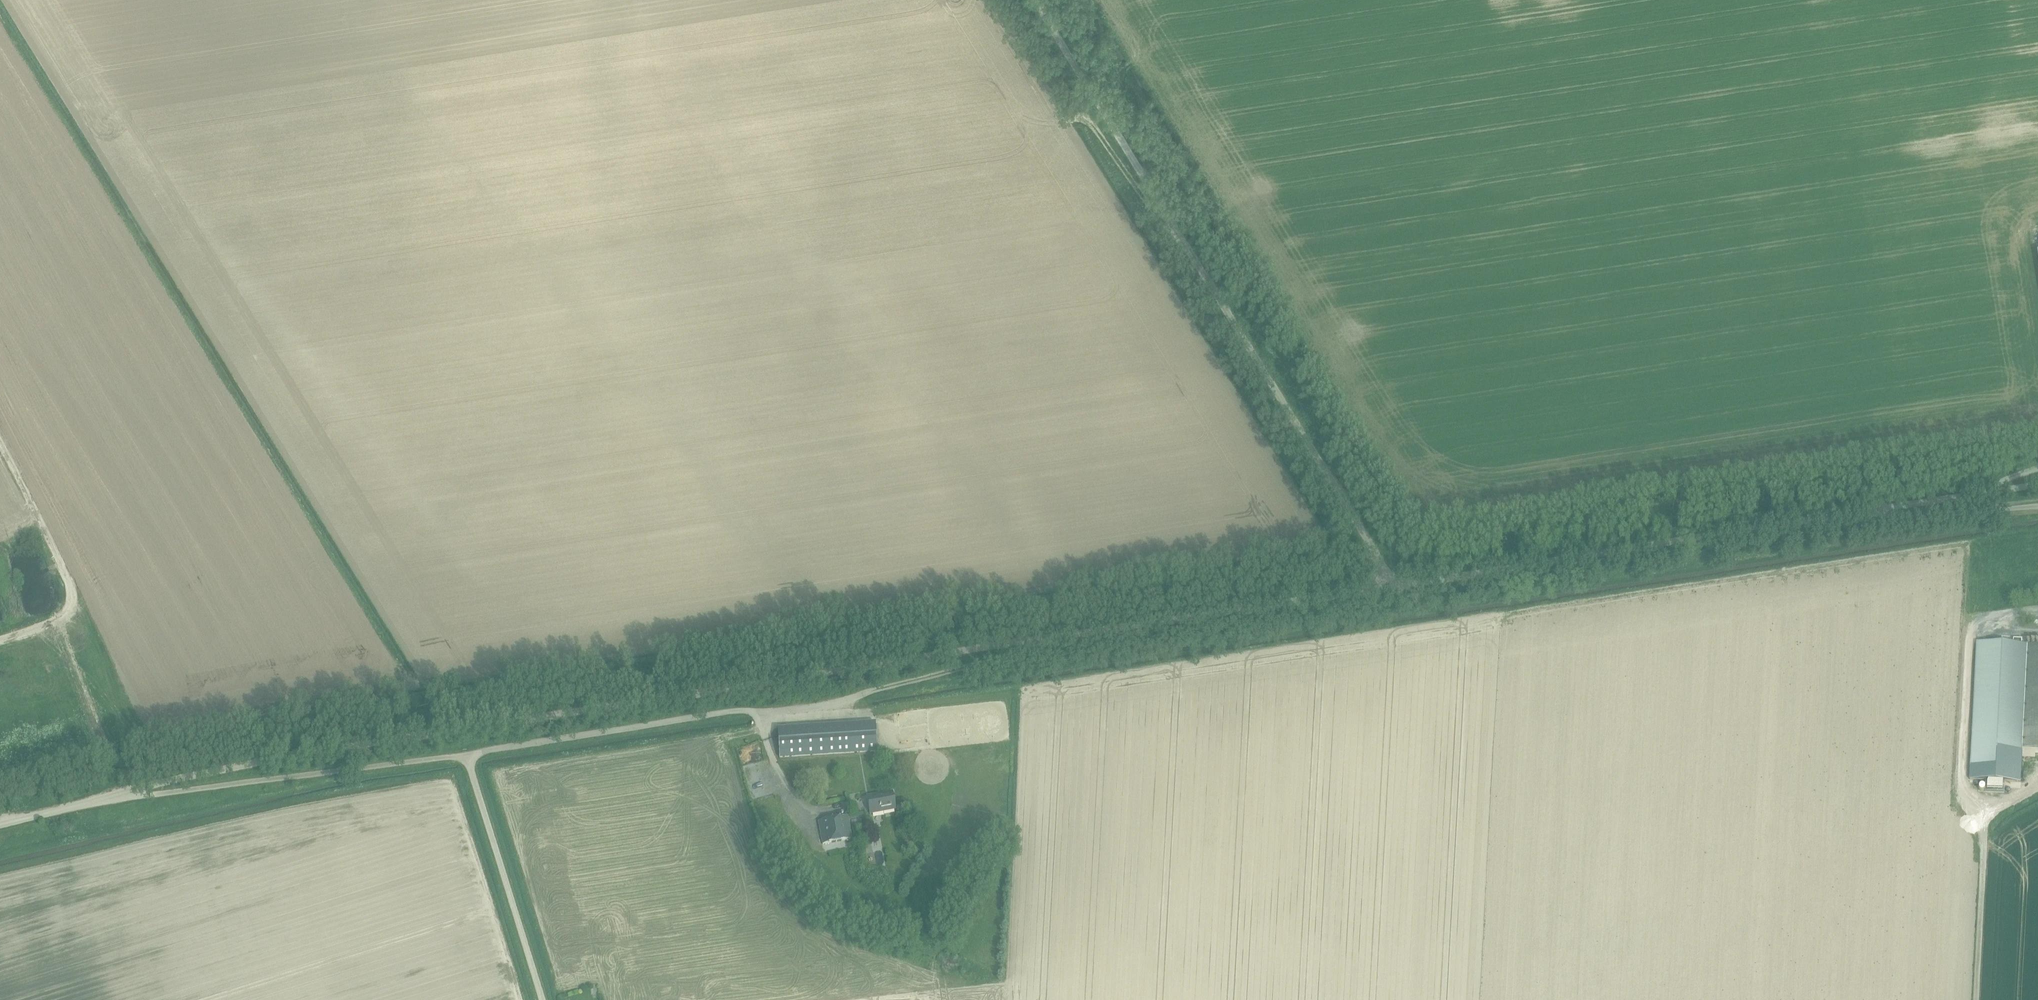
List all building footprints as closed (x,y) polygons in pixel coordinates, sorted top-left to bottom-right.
[(2021,748),(2037,749),(2037,645),(2021,644),(2022,640),(2013,639),(2013,644),(1976,643),(1969,780),(1985,781),(1985,792),(2004,793),(2004,782),(2019,782),(2021,748)] [(777,729),(779,757),(876,751),(875,723),(777,729)] [(740,767),(750,803),(772,796),(762,760),(740,767)] [(894,809),(891,793),(866,797),(866,798),(868,798),(871,813),(869,813),(869,814),(894,809)] [(818,821),(820,831),(822,844),(851,839),(847,816),(818,821)]
